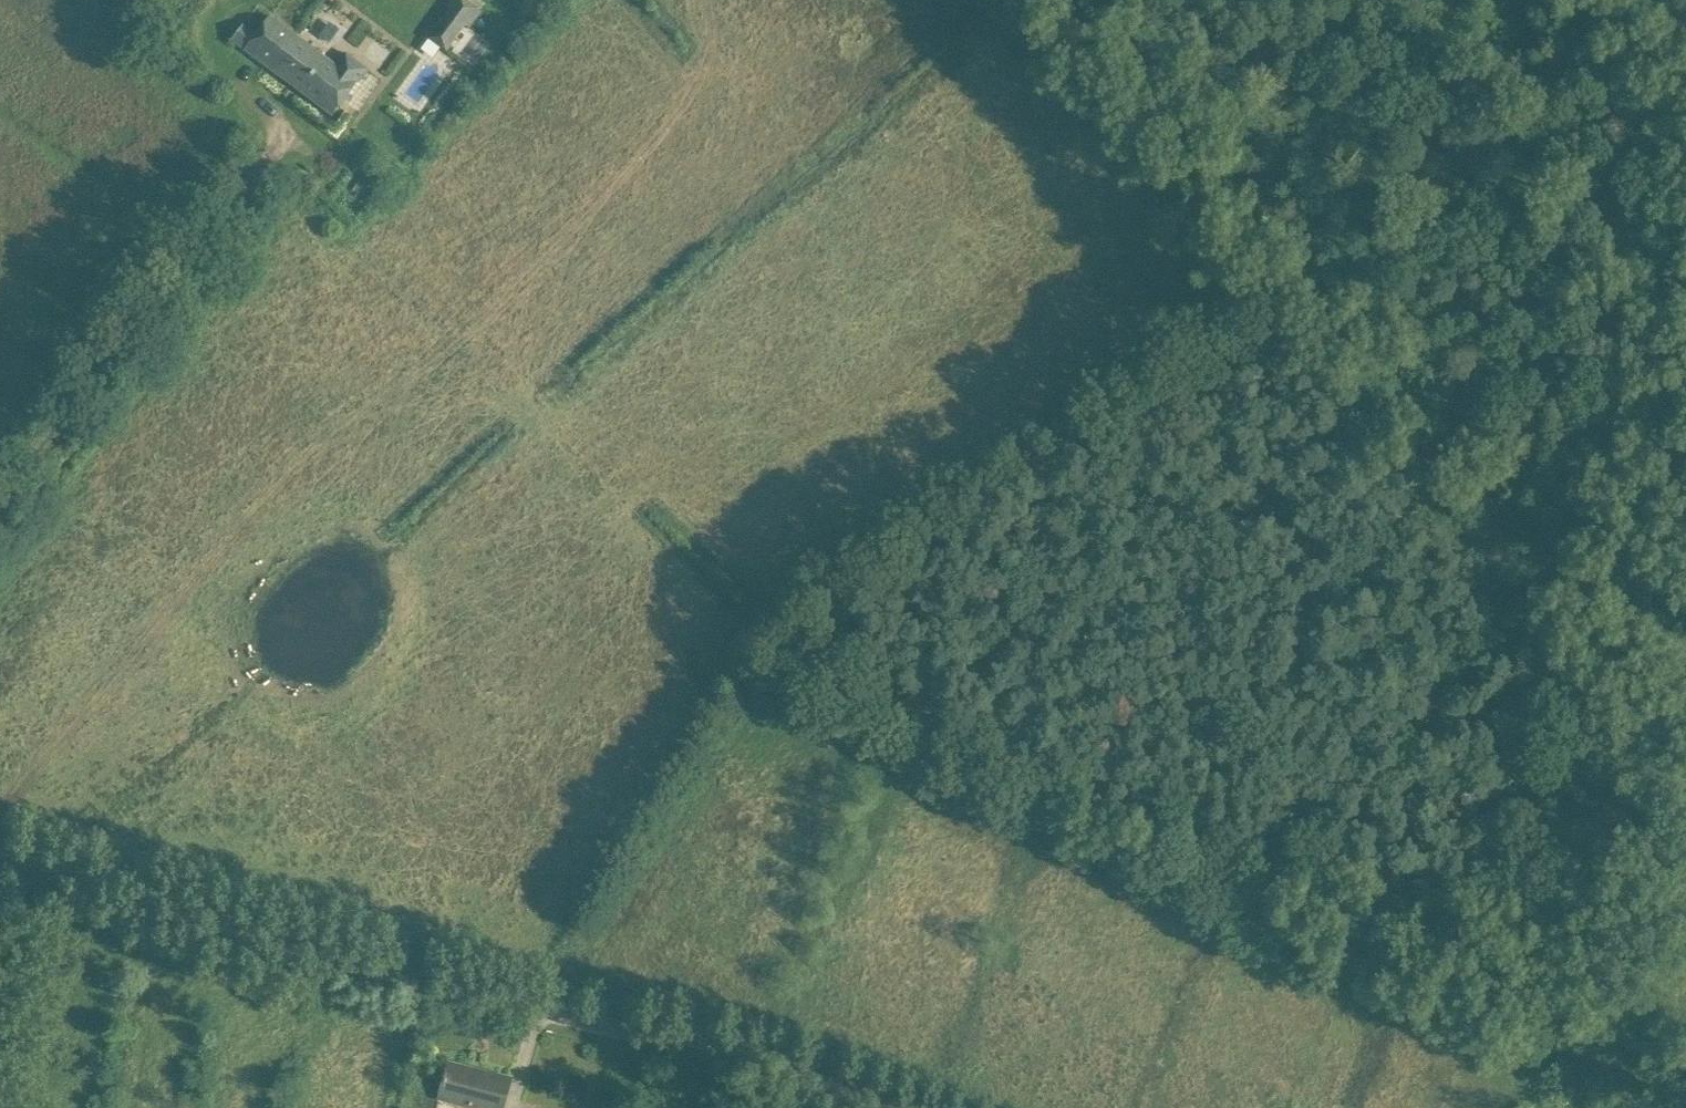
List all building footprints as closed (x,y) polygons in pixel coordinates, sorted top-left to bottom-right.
[(346,97),(357,82),(367,69),(346,53),(336,66),(298,38),(327,0),(275,0),(265,14),(269,17),(256,34),(242,24),(231,39),(332,115),(346,97)] [(463,0),(457,0),(443,18),(461,32),(465,26),(469,29),(481,13),(463,0)] [(511,1079),(448,1063),(439,1099),(473,1107),(503,1107),(511,1079)]
